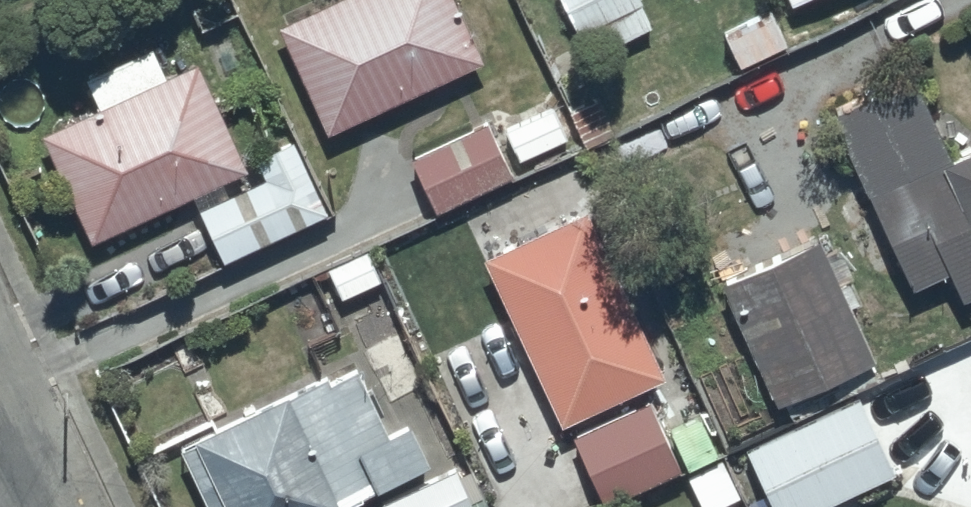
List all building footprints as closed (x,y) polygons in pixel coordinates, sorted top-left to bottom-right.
[(278,23),(327,129),(479,59),(451,0),(327,0),(278,23)] [(577,33),(592,26),(602,48),(652,25),(641,0),(562,0),(577,33)] [(769,8),(723,31),(739,63),(785,40),(769,8)] [(99,107),(43,131),(90,238),(243,170),(196,63),(166,77),(154,49),(86,79),(99,107)] [(911,76),(832,112),(911,286),(950,269),(962,295),(970,291),(970,152),(950,162),(911,76)] [(485,122),(411,158),(436,210),(510,173),(485,122)] [(294,140),(257,157),(266,176),(199,207),(225,263),(329,214),(294,140)] [(589,209),(483,257),(557,422),(663,375),(589,209)] [(874,358),(819,238),(723,283),(778,402),(874,358)] [(180,448),(210,506),(342,506),(428,463),(406,419),(386,430),(354,368),(329,380),(325,373),(180,448)] [(744,448),(772,506),(822,506),(895,473),(859,395),(744,448)] [(648,400),(573,435),(605,504),(680,469),(648,400)] [(383,499),(386,506),(473,506),(455,466),(383,499)]
